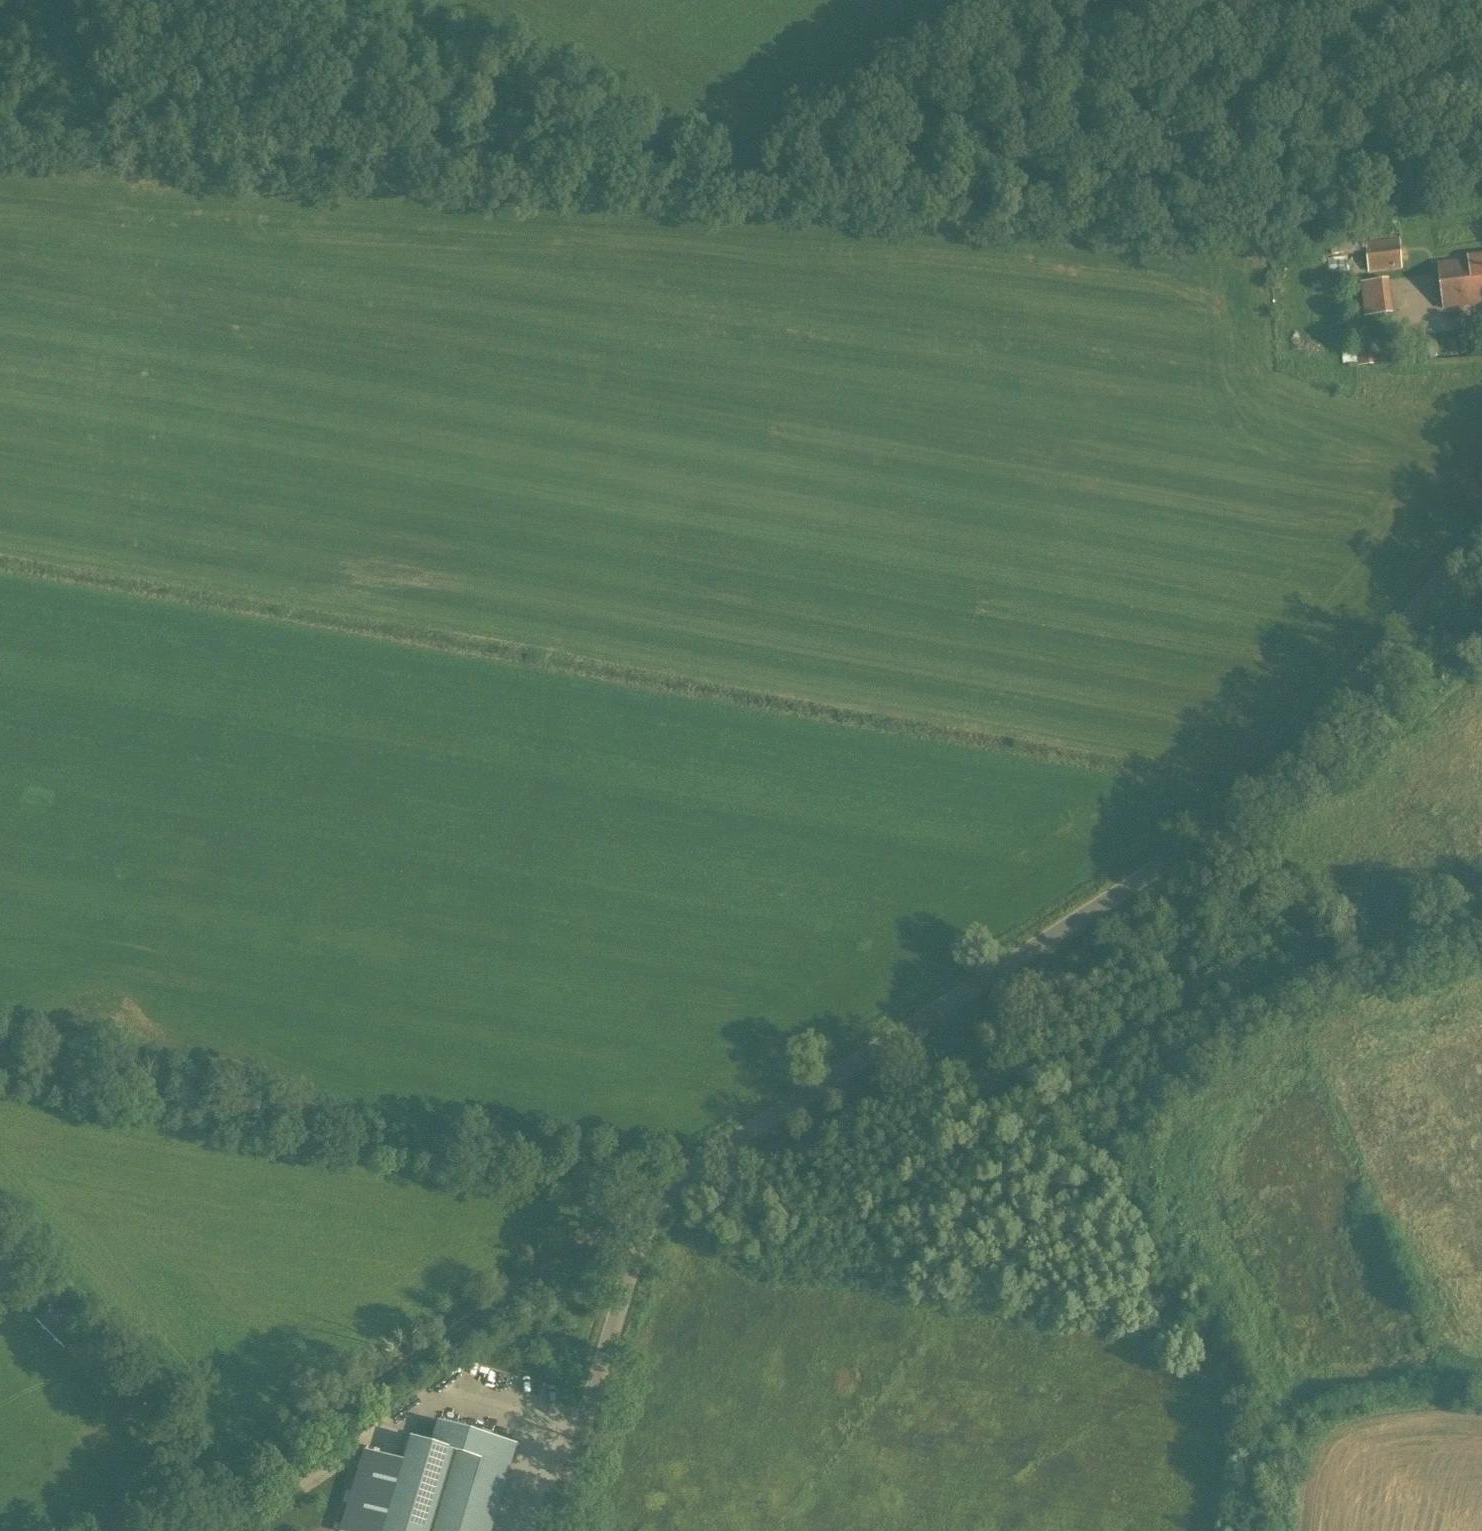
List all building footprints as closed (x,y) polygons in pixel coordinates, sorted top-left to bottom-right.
[(1366,252),(1368,272),(1403,268),(1401,239),(1366,242),(1366,252)] [(1443,309),(1481,304),(1481,254),(1468,256),(1468,258),(1437,264),(1443,309)] [(1393,314),(1390,279),(1361,282),(1364,316),(1393,314)] [(497,1507),(515,1446),(436,1423),(430,1445),(409,1439),(402,1462),(395,1461),(363,1451),(340,1530),(490,1530),(497,1507)]
